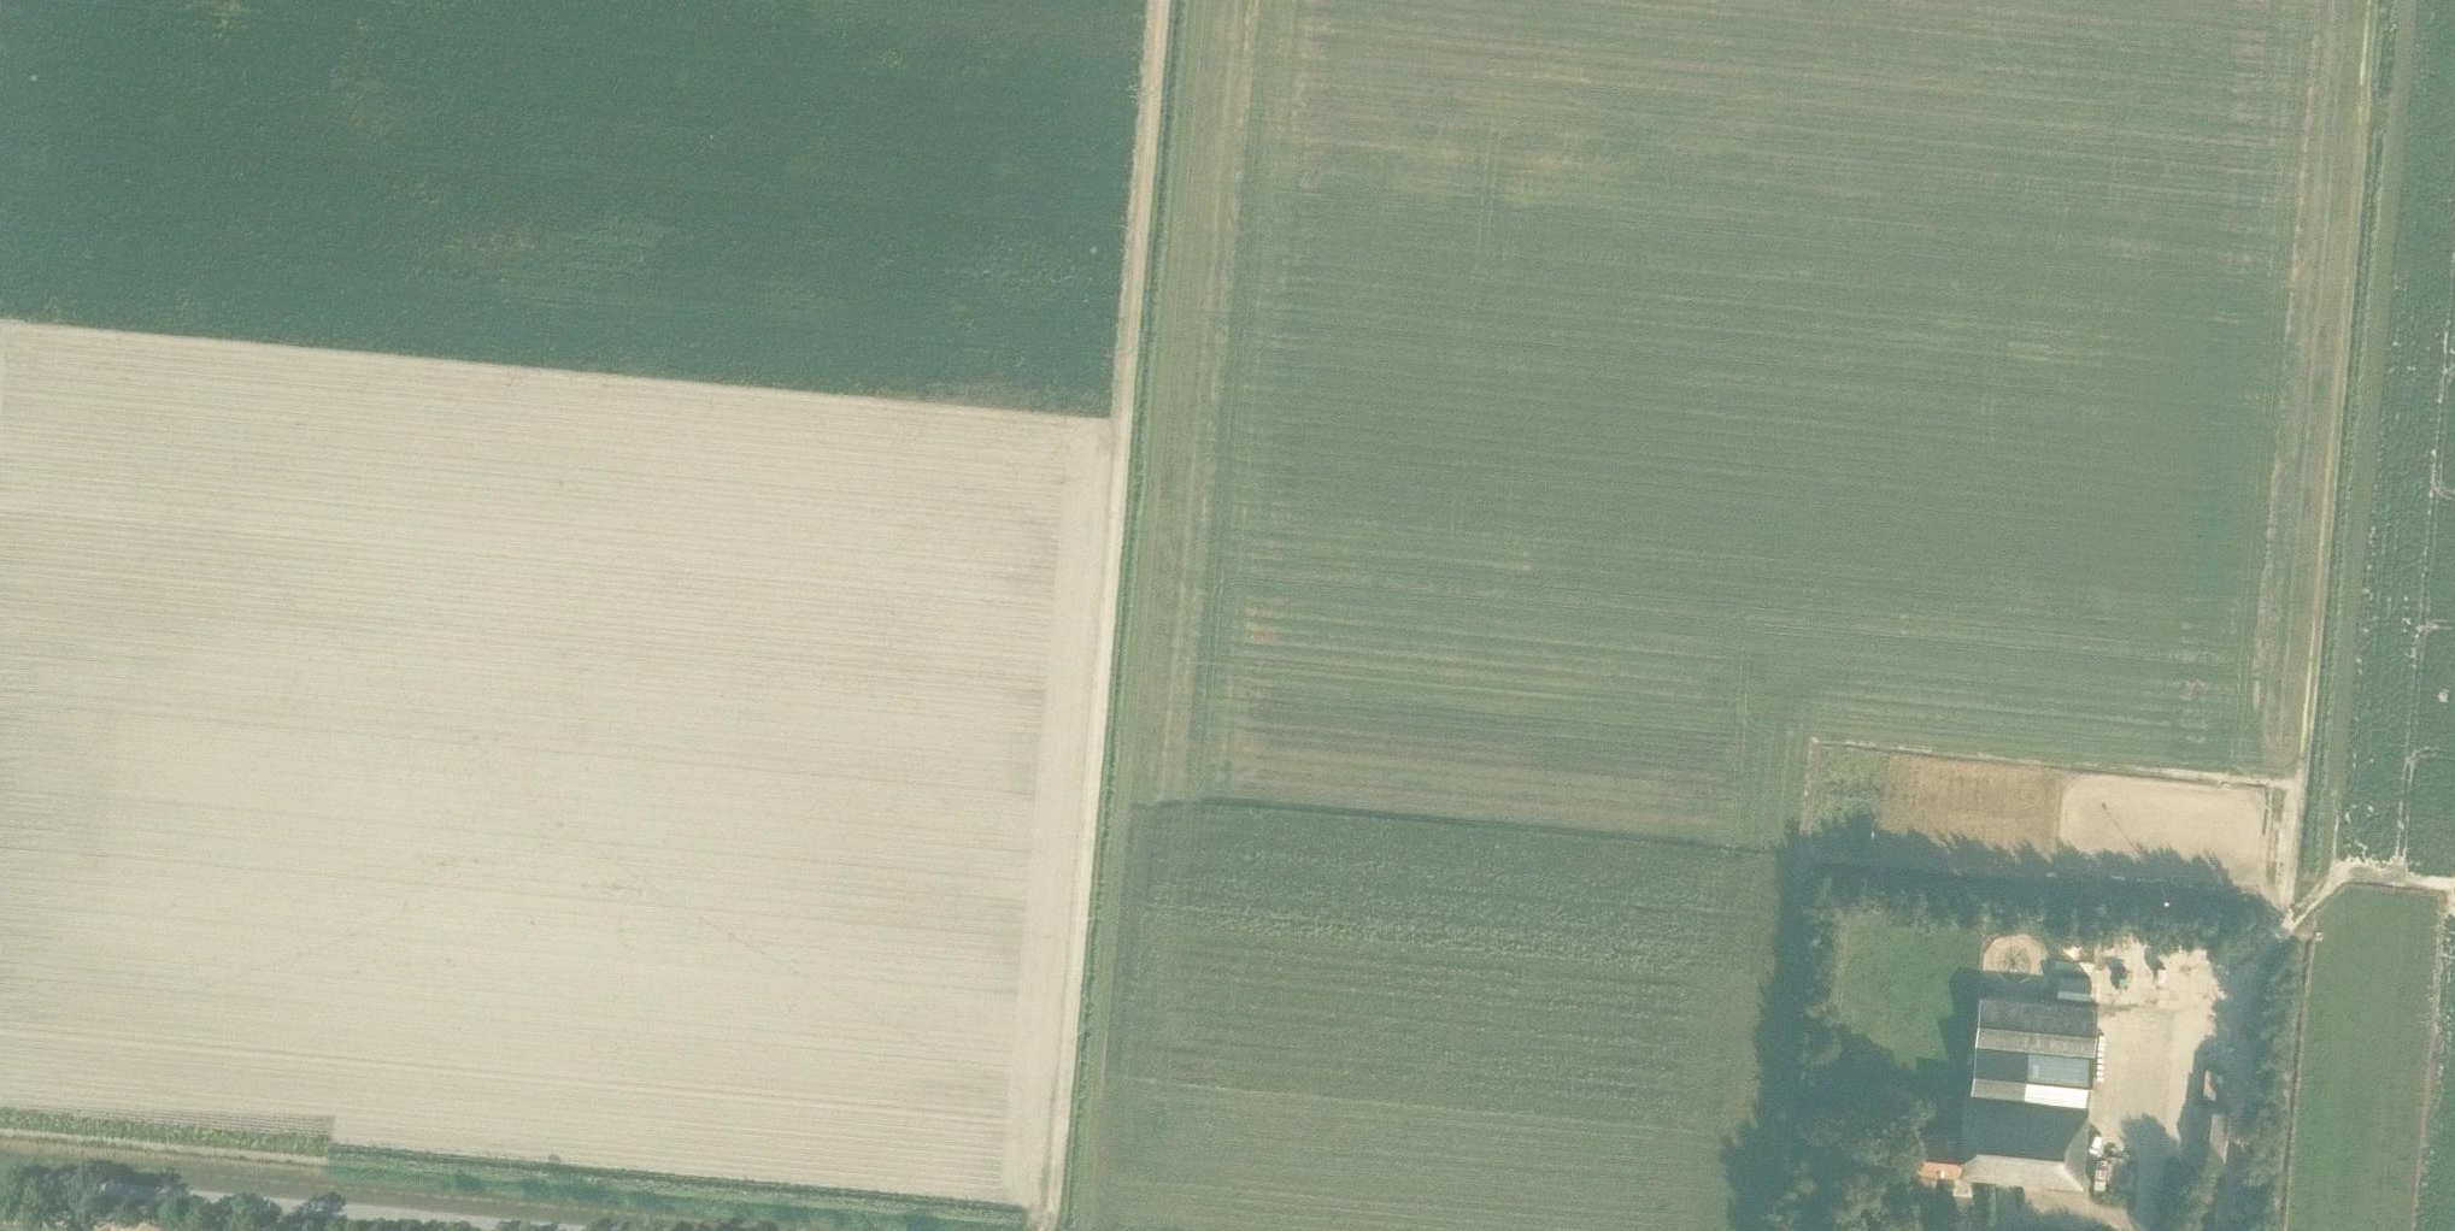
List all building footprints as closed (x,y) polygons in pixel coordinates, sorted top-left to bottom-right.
[(2061,975),(2059,994),(2091,997),(2093,978),(2061,975)] [(1982,991),(1972,1089),(2091,1100),(2101,1002),(1982,991)] [(2193,1061),(2192,1091),(2203,1091),(2204,1062),(2193,1061)] [(2083,1184),(2090,1103),(1966,1092),(1962,1130),(1921,1126),(1915,1192),(1937,1194),(1939,1172),(2083,1184)] [(2195,1160),(2226,1163),(2232,1105),(2200,1102),(2195,1160)]
